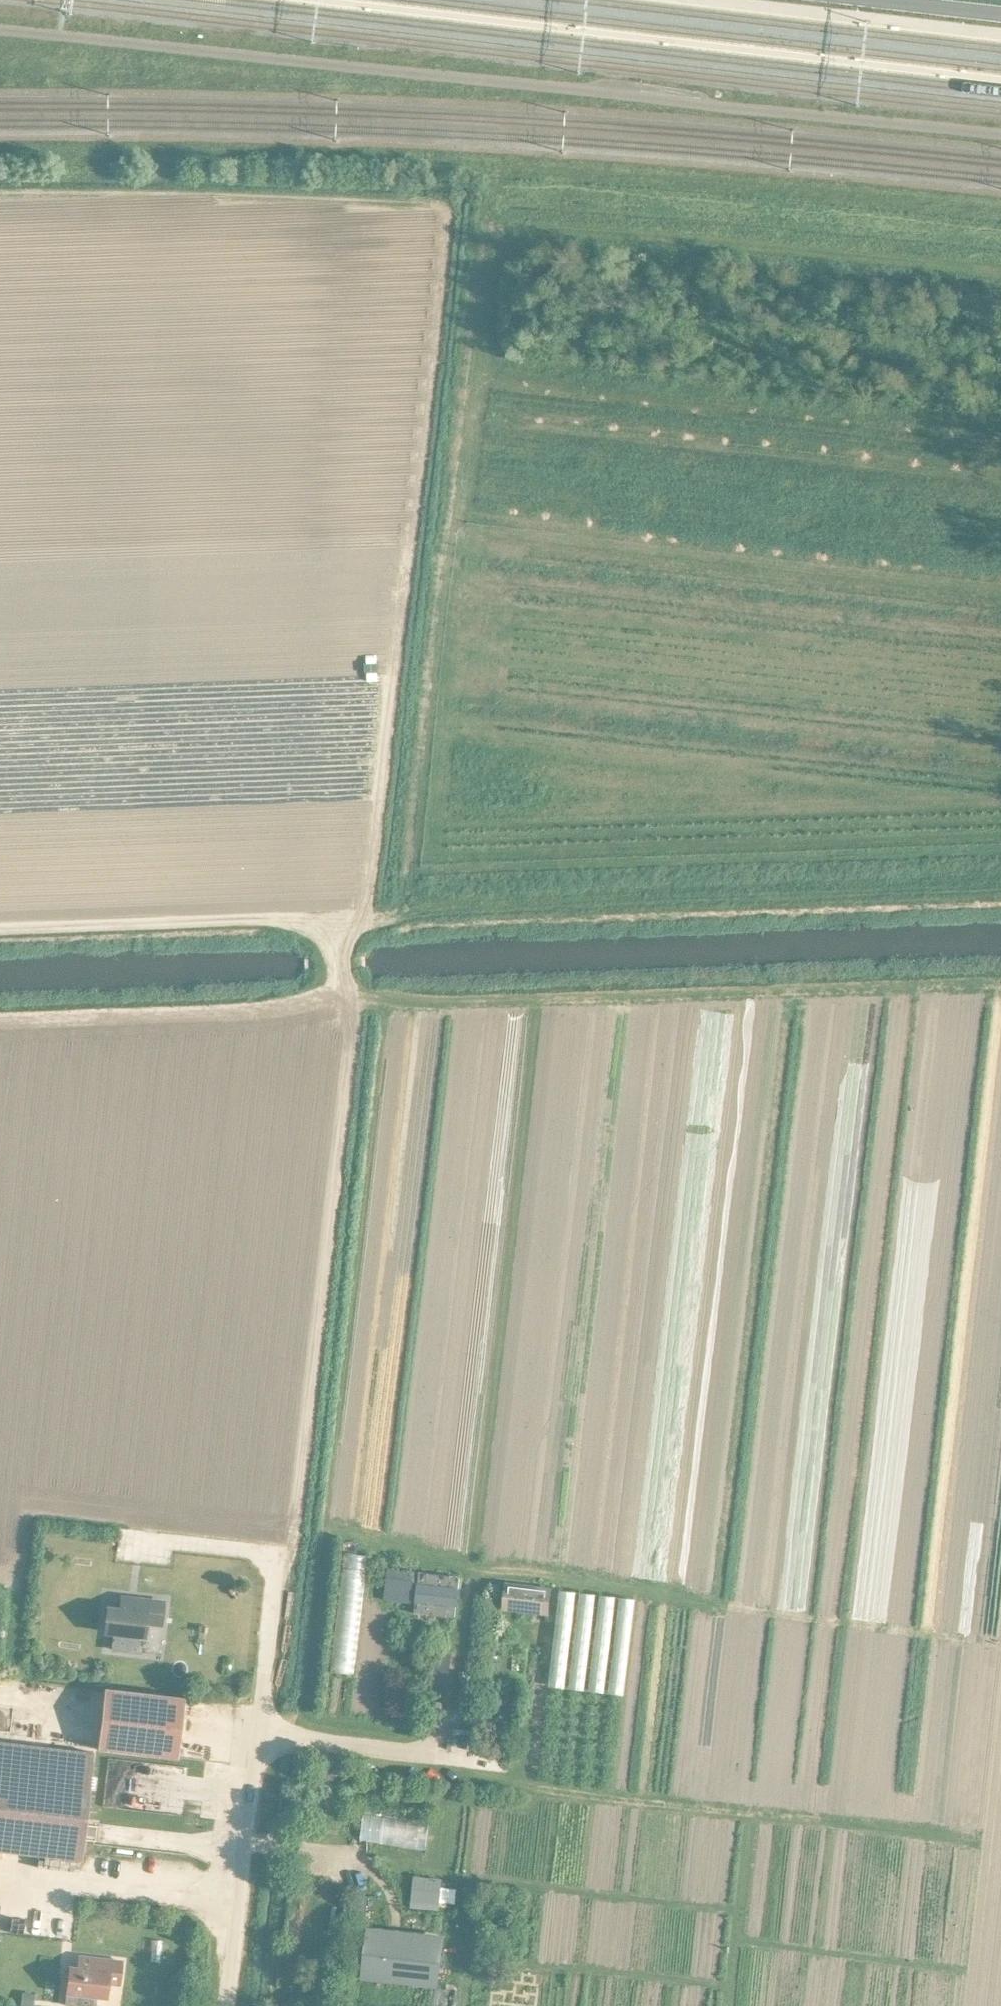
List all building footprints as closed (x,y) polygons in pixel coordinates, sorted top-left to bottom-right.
[(419,1581),(418,1593),(458,1597),(459,1585),(419,1581)] [(504,1616),(546,1621),(549,1597),(507,1592),(504,1616)] [(162,1633),(165,1610),(141,1607),(139,1619),(108,1615),(105,1640),(113,1641),(111,1657),(141,1661),(143,1644),(145,1645),(147,1631),(162,1633)] [(415,1620),(455,1625),(456,1613),(416,1609),(415,1620)] [(178,1766),(185,1706),(105,1697),(98,1757),(178,1766)] [(82,1869),(95,1761),(0,1749),(0,1859),(82,1869)] [(426,1833),(359,1824),(356,1849),(423,1857),(426,1833)] [(413,1909),(437,1911),(439,1887),(415,1885),(413,1909)] [(367,1981),(433,1989),(438,1949),(372,1941),(367,1981)] [(68,2000),(107,2005),(109,1990),(120,1992),(123,1970),(99,1967),(98,1979),(70,1976),(68,2000)]
